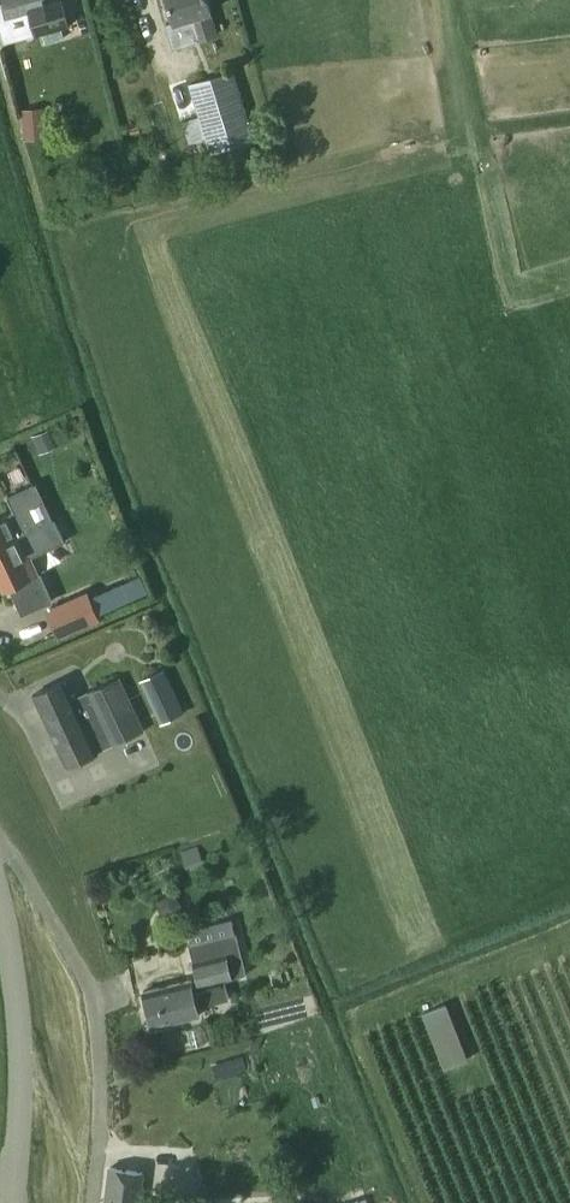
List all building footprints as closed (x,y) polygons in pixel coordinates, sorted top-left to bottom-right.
[(6,0),(0,2),(0,27),(4,42),(35,34),(35,35),(43,33),(45,42),(65,37),(62,28),(70,26),(63,0),(57,0),(45,3),(44,0),(6,0)] [(208,0),(167,0),(174,21),(191,16),(199,39),(217,33),(210,10),(211,10),(208,0)] [(206,136),(211,153),(255,140),(233,70),(189,83),(198,114),(182,118),(189,141),(206,136)] [(40,104),(24,106),(28,137),(43,135),(40,104)] [(39,451),(59,443),(52,427),(33,436),(39,451)] [(14,510),(0,517),(0,544),(53,519),(36,482),(8,496),(14,510)] [(0,544),(0,581),(4,590),(10,587),(22,614),(47,603),(34,575),(38,573),(31,556),(65,540),(54,518),(53,519),(0,544)] [(48,608),(60,637),(100,620),(87,591),(48,608)] [(186,712),(165,668),(140,680),(161,724),(186,712)] [(145,730),(120,676),(72,699),(63,680),(33,694),(66,766),(145,730)] [(202,859),(198,846),(180,852),(185,865),(202,859)] [(198,978),(143,992),(152,1026),(199,1014),(197,1007),(224,1000),(227,994),(224,980),(248,973),(237,932),(189,945),(198,978)] [(445,1066),(471,1057),(452,1000),(426,1009),(445,1066)] [(144,1172),(108,1167),(104,1202),(140,1202),(144,1172)]
